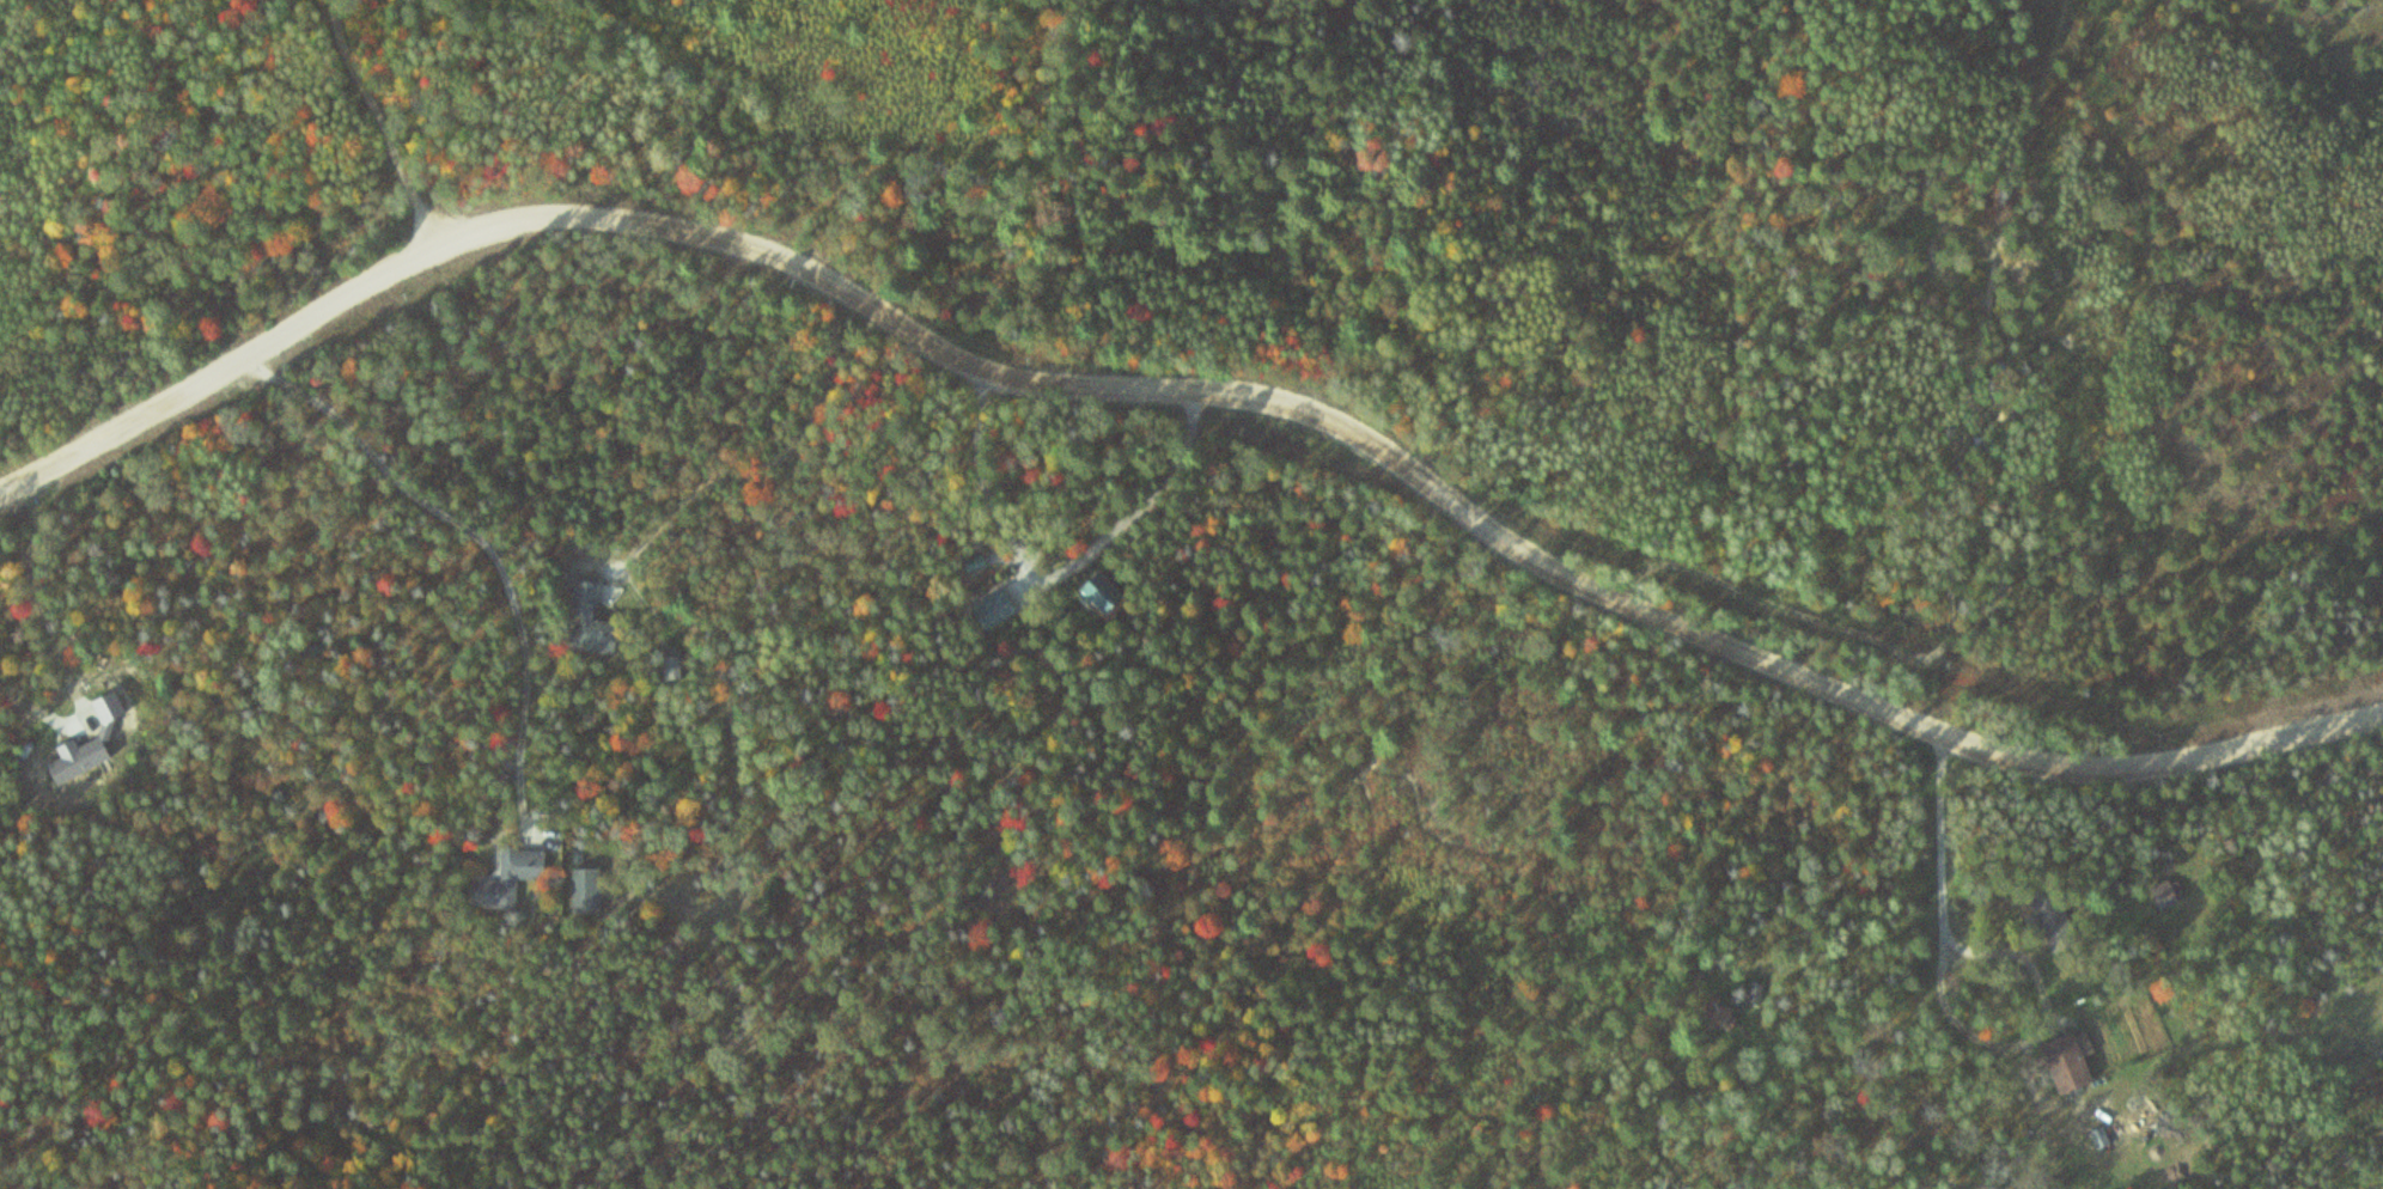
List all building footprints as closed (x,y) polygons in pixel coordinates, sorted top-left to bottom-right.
[(1091,611),(1111,596),(1091,569),(1070,584),(1091,611)] [(558,643),(611,651),(616,623),(588,619),(594,582),(570,578),(564,614),(572,616),(571,626),(561,625),(558,643)] [(960,607),(974,630),(1007,611),(993,587),(960,607)] [(653,678),(675,678),(675,654),(653,654),(653,678)] [(124,756),(110,724),(134,714),(122,688),(97,699),(111,730),(84,743),(81,737),(60,747),(64,756),(52,762),(62,784),(124,756)] [(510,908),(511,878),(538,879),(539,849),(495,847),(494,881),(461,880),(460,906),(510,908)] [(565,913),(594,913),(594,867),(565,867),(565,913)] [(2146,885),(2150,907),(2176,903),(2172,880),(2146,885)] [(1731,1002),(1698,1003),(1698,1028),(1731,1027),(1731,1002)] [(2050,1093),(2085,1081),(2077,1057),(2089,1052),(2080,1027),(2033,1042),(2050,1093)]
